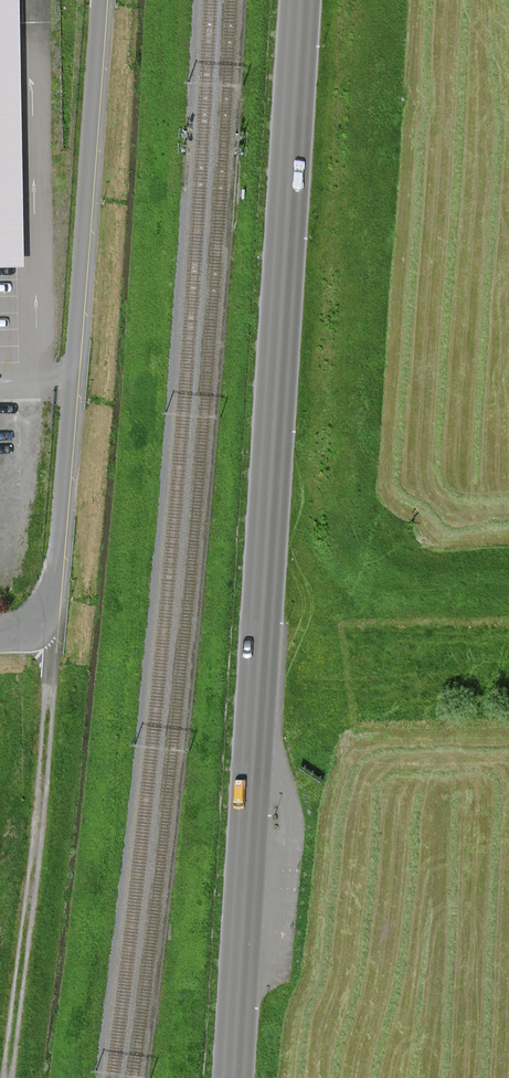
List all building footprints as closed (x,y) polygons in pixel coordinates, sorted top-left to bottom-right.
[(30,263),(27,10),(26,0),(0,0),(0,264),(30,263)]
